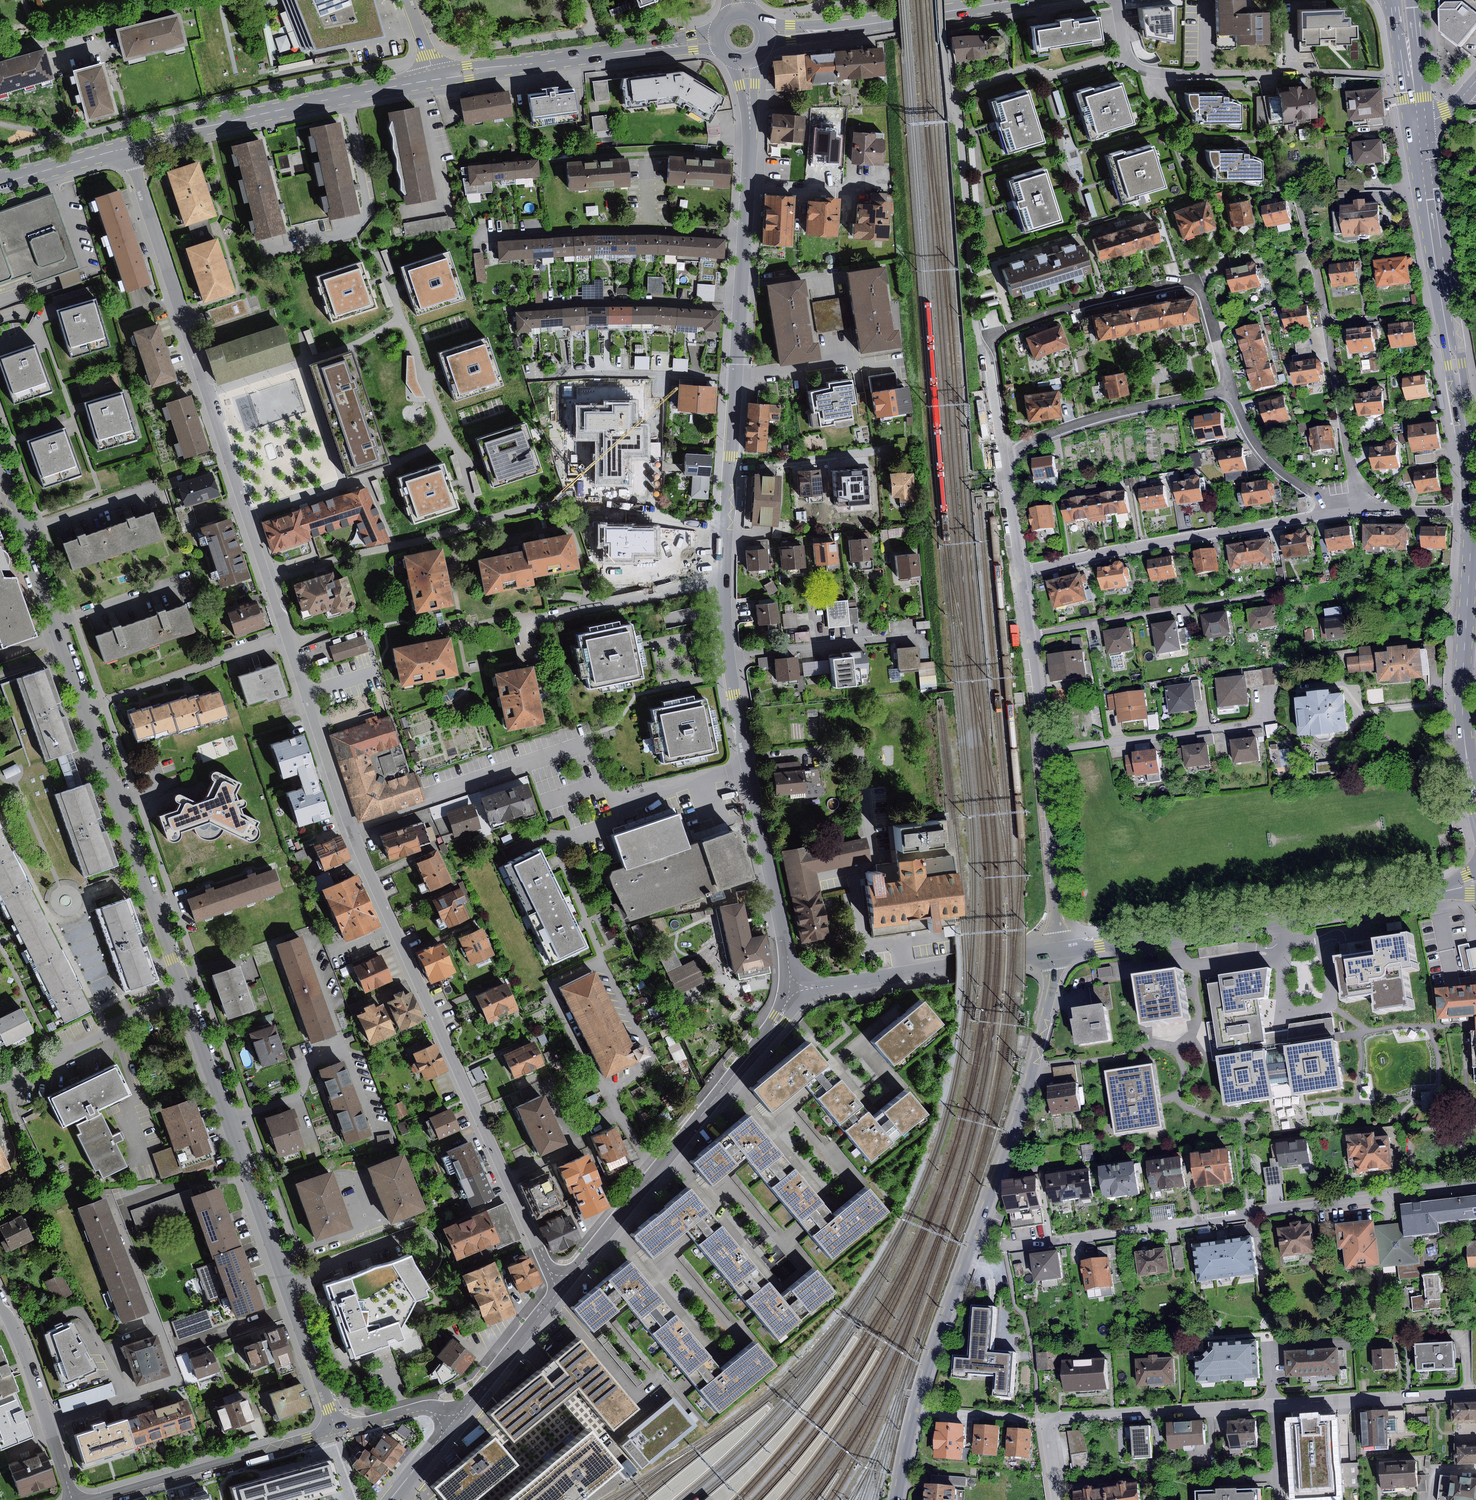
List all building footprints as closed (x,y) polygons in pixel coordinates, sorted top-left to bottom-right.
[(383,0),(288,0),(290,7),(308,48),(347,42),(392,34),(383,0)] [(639,9),(662,0),(635,0),(639,9)] [(1213,33),(1218,32),(1218,48),(1234,47),(1234,42),(1263,42),(1262,9),(1239,9),(1239,0),(1212,0),(1213,33)] [(1461,49),(1475,29),(1475,0),(1438,0),(1439,33),(1461,49)] [(631,2),(609,11),(612,17),(633,8),(631,2)] [(1173,2),(1135,5),(1139,37),(1173,42),(1173,2)] [(1319,10),(1295,10),(1296,38),(1300,37),(1300,43),(1315,43),(1315,37),(1331,37),(1331,42),(1347,42),(1347,37),(1354,37),(1354,23),(1346,23),(1346,16),(1339,16),(1339,9),(1319,10)] [(188,46),(180,13),(117,30),(125,62),(188,46)] [(1062,24),(1035,28),(1039,51),(1105,41),(1102,19),(1076,23),(1075,19),(1061,21),(1062,24)] [(974,35),(954,37),(957,62),(987,58),(988,55),(992,55),(993,56),(1000,56),(1006,50),(1006,42),(1001,36),(974,35)] [(46,49),(0,62),(0,95),(55,80),(46,49)] [(881,50),(836,53),(838,80),(883,77),(881,50)] [(836,52),(807,54),(809,84),(838,82),(838,80),(836,53),(836,52)] [(783,61),(774,62),(777,92),(810,89),(809,84),(807,54),(783,56),(783,61)] [(118,114),(104,62),(73,70),(87,123),(118,114)] [(683,72),(625,79),(624,89),(627,89),(628,97),(626,97),(627,109),(651,107),(650,102),(659,101),(659,105),(675,104),(684,109),(687,104),(694,108),(691,112),(712,123),(717,114),(716,112),(721,106),(723,107),(725,98),(683,72)] [(1346,77),(1332,77),(1332,87),(1346,87),(1346,77)] [(608,80),(593,81),(595,101),(610,100),(608,80)] [(1282,89),(1272,90),(1272,94),(1275,117),(1278,117),(1279,124),(1308,121),(1305,86),(1293,87),(1292,82),(1281,83),(1282,89)] [(1090,88),(1074,93),(1081,118),(1088,140),(1105,135),(1103,131),(1130,123),(1118,84),(1091,92),(1090,88)] [(547,93),(530,95),(535,128),(580,122),(575,89),(559,91),(559,88),(547,89),(547,93)] [(1381,89),(1345,92),(1348,120),(1352,119),(1353,127),(1368,125),(1367,117),(1381,115),(1383,115),(1381,89)] [(1026,90),(988,101),(996,127),(1004,154),(1041,143),(1026,90)] [(1058,90),(1053,92),(1062,118),(1067,116),(1058,90)] [(1213,90),(1176,90),(1176,94),(1177,99),(1179,103),(1182,108),(1187,104),(1186,120),(1221,119),(1221,123),(1224,125),(1228,127),(1233,127),(1232,100),(1229,98),(1226,97),(1221,95),(1220,95),(1216,95),(1216,92),(1213,92),(1213,90)] [(510,92),(461,100),(465,124),(514,116),(510,92)] [(1275,117),(1272,94),(1260,95),(1267,125),(1279,124),(1278,117),(1275,117)] [(398,158),(428,153),(425,133),(420,107),(388,113),(391,123),(390,128),(394,138),(394,149),(398,158)] [(806,116),(773,114),(771,142),(786,144),(786,141),(804,143),(806,116)] [(606,115),(592,117),(594,133),(608,131),(606,115)] [(1381,115),(1367,117),(1368,125),(1368,126),(1382,125),(1381,115)] [(839,119),(831,118),(830,126),(838,126),(839,119)] [(316,138),(323,174),(351,168),(346,146),(341,122),(311,129),(312,136),(316,138)] [(835,132),(820,131),(818,149),(815,149),(814,163),(841,165),(843,138),(834,137),(835,132)] [(885,134),(855,133),(852,164),(884,166),(886,156),(887,151),(885,134)] [(239,156),(247,191),(275,185),(269,161),(263,139),(233,147),(235,154),(239,156)] [(1381,139),(1352,142),(1354,164),(1384,161),(1381,139)] [(1122,151),(1104,156),(1112,181),(1119,204),(1137,198),(1136,195),(1163,186),(1151,145),(1123,154),(1122,151)] [(1238,148),(1201,148),(1201,153),(1202,157),(1204,162),(1207,166),(1212,162),(1211,178),(1241,178),(1242,182),(1246,184),(1251,185),(1258,185),(1257,158),(1254,156),(1251,155),(1244,153),(1241,153),(1241,151),(1238,151),(1238,148)] [(428,153),(398,158),(398,170),(401,179),(402,190),(405,195),(406,206),(437,200),(433,177),(428,153)] [(732,162),(671,158),(670,185),(730,189),(732,162)] [(540,160),(514,162),(516,179),(541,177),(540,160)] [(629,160),(569,164),(571,191),(631,187),(629,160)] [(199,162),(168,172),(186,227),(217,217),(199,162)] [(516,179),(514,162),(491,164),(493,181),(502,181),(516,179)] [(1308,162),(1304,162),(1301,165),(1301,169),(1304,172),(1310,172),(1311,168),(1311,165),(1308,162)] [(493,181),(491,164),(469,166),(469,167),(469,174),(470,178),(470,186),(485,185),(485,182),(493,181)] [(356,190),(351,168),(323,174),(331,207),(328,211),(330,218),(330,221),(361,214),(356,190)] [(1043,169),(1006,180),(1014,205),(1023,233),(1059,222),(1043,169)] [(470,186),(470,178),(463,178),(466,195),(493,192),(493,181),(485,182),(485,185),(470,186)] [(1363,179),(1338,180),(1338,191),(1364,190),(1363,179)] [(978,181),(972,181),(974,208),(980,208),(978,181)] [(281,211),(275,185),(247,191),(257,229),(257,232),(258,240),(286,233),(281,211)] [(93,198),(108,244),(134,236),(119,189),(93,198)] [(1091,192),(1085,194),(1093,218),(1099,216),(1091,192)] [(1219,192),(1212,193),(1214,203),(1222,201),(1219,192)] [(1344,205),(1343,192),(1332,192),(1333,206),(1344,205)] [(796,197),(766,195),(765,213),(764,213),(763,217),(765,218),(764,246),(793,247),(796,197)] [(35,276),(37,285),(83,270),(55,196),(0,215),(0,286),(35,276)] [(822,202),(809,202),(806,236),(839,239),(842,199),(822,198),(822,202)] [(1245,198),(1223,202),(1227,225),(1250,220),(1245,198)] [(1201,199),(1168,210),(1177,236),(1181,235),(1184,237),(1187,236),(1188,233),(1210,225),(1201,199)] [(1340,212),(1334,213),(1335,231),(1343,231),(1343,237),(1358,235),(1360,238),(1366,237),(1367,234),(1379,233),(1376,204),(1364,205),(1363,199),(1353,200),(1354,206),(1340,207),(1340,212)] [(1285,201),(1261,206),(1266,226),(1289,221),(1285,201)] [(872,205),(860,205),(859,224),(855,224),(854,239),(890,241),(892,203),(872,202),(872,205)] [(448,216),(404,224),(406,237),(451,229),(448,216)] [(1125,220),(1115,223),(1117,228),(1127,225),(1125,220)] [(1156,221),(1141,225),(1147,248),(1162,243),(1156,221)] [(464,223),(461,229),(472,234),(475,228),(464,223)] [(1147,248),(1141,225),(1127,230),(1134,254),(1139,252),(1138,250),(1147,248)] [(1134,254),(1127,230),(1111,234),(1118,256),(1122,255),(1123,257),(1134,254)] [(1118,256),(1111,234),(1103,237),(1095,239),(1102,261),(1118,256)] [(618,235),(594,236),(594,255),(617,255),(618,235)] [(638,236),(618,235),(617,255),(637,255),(638,236)] [(150,283),(134,236),(108,244),(124,291),(150,283)] [(594,236),(574,237),(575,256),(594,255),(594,236)] [(659,236),(638,236),(637,255),(646,255),(658,255),(659,236)] [(679,237),(659,236),(658,255),(665,255),(678,256),(679,237)] [(574,237),(553,238),(554,258),(564,257),(574,256),(575,256),(574,237)] [(702,238),(679,237),(678,256),(678,260),(700,261),(701,257),(702,238)] [(553,238),(533,240),(534,259),(542,258),(554,258),(553,238)] [(726,240),(702,238),(701,257),(725,259),(726,240)] [(218,239),(187,249),(205,303),(236,293),(218,239)] [(534,259),(533,240),(498,242),(500,261),(534,259)] [(1010,267),(1002,270),(1011,296),(1089,272),(1081,246),(1073,249),(1072,245),(1062,248),(1063,251),(1054,254),(1045,257),(1044,253),(1034,256),(1035,259),(1029,261),(1023,263),(1022,260),(1009,264),(1010,267)] [(1227,253),(1229,265),(1244,262),(1241,250),(1227,253)] [(447,251),(399,267),(406,287),(415,315),(463,298),(447,251)] [(483,252),(474,253),(478,283),(486,282),(483,252)] [(678,256),(665,255),(665,263),(678,263),(678,260),(678,256)] [(830,255),(826,257),(826,262),(830,265),(834,262),(834,258),(830,255)] [(1406,256),(1373,260),(1377,287),(1380,286),(1383,288),(1387,288),(1388,285),(1409,283),(1407,265),(1412,265),(1411,257),(1406,258),(1406,256)] [(361,261),(315,277),(331,323),(377,307),(369,284),(361,261)] [(1245,265),(1227,269),(1232,293),(1239,291),(1242,293),(1245,292),(1247,290),(1261,287),(1259,277),(1262,276),(1264,276),(1262,267),(1257,268),(1256,263),(1253,261),(1248,262),(1245,265)] [(1360,261),(1330,264),(1332,286),(1337,286),(1337,287),(1338,288),(1341,288),(1342,287),(1344,286),(1345,285),(1357,283),(1355,268),(1360,268),(1360,261)] [(888,265),(848,272),(861,356),(904,349),(901,330),(895,331),(888,285),(890,285),(888,265)] [(656,277),(648,277),(648,293),(656,293),(656,277)] [(664,277),(656,277),(656,293),(664,294),(664,277)] [(807,279),(769,285),(782,367),(823,360),(820,343),(814,344),(807,297),(810,297),(807,279)] [(716,285),(697,284),(696,300),(715,301),(716,285)] [(603,285),(595,285),(583,285),(583,298),(603,298),(603,285)] [(92,286),(53,297),(55,303),(94,292),(92,286)] [(542,287),(535,288),(536,303),(543,302),(542,287)] [(995,288),(981,292),(982,298),(997,294),(995,288)] [(1169,323),(1192,318),(1187,294),(1164,298),(1169,323)] [(846,297),(812,303),(815,319),(849,313),(846,297)] [(247,298),(208,311),(211,319),(213,326),(252,312),(247,298)] [(1164,298),(1140,303),(1145,328),(1169,323),(1164,298)] [(97,299),(58,311),(72,359),(111,347),(97,299)] [(997,299),(982,303),(984,308),(998,304),(997,299)] [(1140,303),(1115,308),(1120,333),(1145,328),(1140,303)] [(1306,305),(1282,309),(1286,331),(1309,328),(1306,305)] [(586,307),(563,309),(564,326),(587,324),(586,307)] [(609,307),(586,307),(587,324),(609,324),(609,307)] [(633,307),(609,307),(609,324),(633,324),(633,307)] [(658,307),(633,307),(633,324),(654,324),(656,324),(658,307)] [(678,309),(658,307),(656,324),(677,326),(678,309)] [(1115,308),(1087,314),(1091,339),(1120,333),(1115,308)] [(563,309),(540,310),(541,328),(564,326),(563,309)] [(699,310),(678,309),(677,326),(699,327),(699,310)] [(541,328),(540,310),(517,312),(518,333),(532,332),(532,328),(541,328)] [(722,311),(699,310),(699,327),(705,327),(705,331),(721,332),(722,311)] [(849,313),(815,319),(817,333),(852,327),(849,313)] [(1413,321),(1389,324),(1392,348),(1416,345),(1413,321)] [(1055,322),(1037,329),(1045,350),(1055,346),(1058,349),(1062,347),(1061,344),(1063,343),(1055,322)] [(159,324),(134,332),(152,389),(177,381),(159,324)] [(1259,324),(1236,329),(1239,344),(1262,338),(1259,324)] [(284,325),(205,350),(217,386),(295,361),(284,325)] [(1372,326),(1348,329),(1351,354),(1375,351),(1374,339),(1378,339),(1377,327),(1372,328),(1372,326)] [(1037,329),(1020,336),(1028,356),(1032,355),(1034,357),(1039,356),(1039,352),(1045,350),(1037,329)] [(484,337),(436,353),(443,372),(453,400),(500,384),(484,337)] [(520,337),(513,340),(516,348),(523,345),(520,337)] [(1309,337),(1294,340),(1296,353),(1291,354),(1292,360),(1312,357),(1309,337)] [(1262,338),(1239,344),(1243,358),(1266,352),(1262,338)] [(0,357),(0,363),(15,405),(54,392),(37,345),(0,357)] [(330,422),(372,408),(363,383),(353,351),(310,366),(330,422)] [(1266,352),(1243,358),(1247,373),(1270,367),(1266,352)] [(414,356),(407,356),(406,384),(416,397),(426,397),(418,381),(414,356)] [(689,359),(674,358),(673,371),(688,372),(689,359)] [(1377,358),(1370,358),(1371,369),(1378,368),(1377,358)] [(554,359),(542,360),(543,368),(555,367),(554,359)] [(1315,359),(1289,363),(1293,385),(1319,381),(1318,374),(1322,374),(1320,361),(1315,359)] [(1270,367),(1247,373),(1251,390),(1274,383),(1270,367)] [(1118,371),(1098,375),(1103,396),(1122,392),(1118,371)] [(893,373),(869,377),(875,419),(912,414),(908,387),(902,388),(901,385),(895,386),(893,373)] [(1425,373),(1403,376),(1407,400),(1429,397),(1425,373)] [(1284,374),(1278,375),(1280,383),(1286,382),(1284,374)] [(1047,381),(1036,383),(1037,388),(1059,384),(1058,377),(1047,379),(1047,381)] [(828,388),(808,391),(812,413),(808,413),(811,428),(833,424),(834,427),(853,424),(850,405),(856,404),(852,378),(827,382),(828,388)] [(693,380),(680,379),(678,412),(717,414),(718,387),(714,387),(707,387),(692,386),(693,380)] [(1373,391),(1356,392),(1358,416),(1385,413),(1383,389),(1379,385),(1375,386),(1372,388),(1373,391)] [(1052,388),(1019,393),(1023,419),(1027,419),(1029,421),(1034,421),(1035,417),(1056,414),(1052,388)] [(758,390),(757,404),(766,405),(767,391),(758,390)] [(861,393),(857,393),(860,414),(869,412),(866,392),(861,393)] [(126,393),(83,404),(97,453),(139,441),(126,393)] [(1443,394),(1436,395),(1439,410),(1445,408),(1443,394)] [(193,396),(167,404),(185,459),(211,451),(193,396)] [(1283,398),(1260,404),(1265,426),(1289,419),(1283,398)] [(639,458),(649,458),(648,425),(638,425),(638,401),(604,401),(604,406),(577,407),(577,440),(597,440),(597,486),(630,485),(630,458),(639,458)] [(1436,402),(1428,403),(1429,411),(1437,410),(1436,402)] [(757,404),(749,404),(746,452),(767,453),(769,420),(780,421),(781,406),(766,405),(757,404)] [(1353,404),(1345,405),(1347,412),(1354,411),(1353,404)] [(372,408),(330,422),(338,446),(348,477),(390,463),(382,439),(372,408)] [(1220,413),(1195,417),(1198,440),(1224,437),(1220,413)] [(1308,422),(1309,429),(1321,427),(1320,420),(1308,422)] [(1402,421),(1394,422),(1395,434),(1403,433),(1402,421)] [(1436,421),(1407,425),(1411,452),(1440,448),(1436,421)] [(523,422),(475,438),(483,464),(491,488),(540,472),(523,422)] [(1321,427),(1309,429),(1312,451),(1333,448),(1330,426),(1321,427)] [(67,427),(28,441),(45,489),(84,475),(67,427)] [(1385,445),(1369,447),(1372,470),(1399,467),(1396,444),(1395,441),(1393,439),(1387,440),(1384,443),(1385,445)] [(1242,447),(1219,450),(1222,472),(1226,472),(1246,468),(1242,447)] [(1202,465),(1199,452),(1187,455),(1190,468),(1202,465)] [(1433,453),(1415,455),(1416,464),(1435,462),(1433,453)] [(712,455),(687,454),(686,476),(692,476),(711,477),(712,455)] [(1054,456),(1033,458),(1036,479),(1037,479),(1057,476),(1054,456)] [(441,462),(396,478),(411,524),(456,508),(449,487),(441,462)] [(799,465),(799,472),(818,470),(817,463),(799,465)] [(1403,482),(1416,480),(1414,471),(1433,468),(1432,464),(1410,466),(1402,472),(1403,482)] [(1433,468),(1414,471),(1416,480),(1418,493),(1440,490),(1437,467),(1433,468)] [(1247,477),(1246,468),(1226,472),(1227,481),(1247,477)] [(799,472),(798,472),(800,497),(809,496),(810,503),(824,502),(821,470),(818,470),(799,472)] [(867,471),(832,473),(834,506),(869,504),(867,471)] [(1175,481),(1179,481),(1178,471),(1168,473),(1173,502),(1178,501),(1175,481)] [(212,472),(196,477),(204,503),(222,497),(216,478),(214,479),(212,472)] [(907,473),(891,474),(893,498),(900,498),(901,503),(917,502),(915,474),(907,474),(907,473)] [(1179,481),(1175,481),(1178,501),(1179,504),(1184,503),(1186,505),(1192,504),(1192,501),(1204,499),(1202,489),(1206,489),(1205,482),(1201,483),(1201,478),(1200,476),(1197,474),(1191,475),(1189,478),(1189,479),(1179,481)] [(783,477),(756,475),(753,525),(780,526),(783,477)] [(710,499),(711,477),(692,476),(691,498),(710,499)] [(1057,476),(1037,479),(1039,494),(1059,492),(1057,476)] [(175,477),(164,480),(167,490),(178,486),(175,477)] [(196,477),(178,483),(186,509),(193,507),(204,503),(196,477)] [(1141,492),(1140,489),(1138,477),(1130,478),(1132,493),(1141,492)] [(1267,479),(1241,481),(1243,505),(1271,502),(1270,494),(1273,494),(1271,481),(1267,479)] [(992,482),(982,483),(983,492),(993,491),(992,482)] [(1165,485),(1140,489),(1141,492),(1144,510),(1168,506),(1165,485)] [(318,504),(328,533),(356,525),(366,547),(392,542),(368,487),(318,504)] [(1117,490),(1109,492),(1113,514),(1129,512),(1126,491),(1117,492),(1117,490)] [(1113,514),(1109,492),(1101,493),(1101,494),(1095,496),(1099,522),(1108,521),(1107,515),(1113,514)] [(1099,522),(1095,496),(1086,497),(1085,495),(1076,497),(1080,519),(1091,517),(1092,524),(1099,522)] [(1080,519),(1076,497),(1070,498),(1070,499),(1062,500),(1065,521),(1080,519)] [(1306,497),(1296,498),(1298,513),(1308,511),(1306,497)] [(313,538),(328,533),(318,504),(262,523),(273,554),(312,541),(311,538),(313,538)] [(1051,504),(1028,508),(1032,531),(1054,528),(1051,504)] [(196,517),(193,507),(186,509),(175,512),(178,522),(196,517)] [(806,511),(796,512),(796,520),(807,519),(806,511)] [(127,521),(107,528),(116,554),(161,538),(152,512),(134,518),(134,516),(130,518),(126,519),(127,521)] [(235,520),(206,529),(224,589),(254,580),(235,520)] [(1383,524),(1362,524),(1362,549),(1372,549),(1372,546),(1383,546),(1383,524)] [(1406,524),(1383,524),(1383,546),(1396,547),(1396,549),(1405,550),(1406,524)] [(646,526),(598,525),(598,549),(604,549),(604,562),(635,562),(635,556),(659,557),(659,526),(646,526)] [(1350,526),(1327,530),(1330,551),(1354,547),(1350,526)] [(908,527),(880,531),(881,539),(909,536),(908,527)] [(1446,527),(1421,527),(1421,548),(1446,548),(1446,527)] [(72,570),(116,554),(107,528),(86,536),(85,533),(81,535),(77,536),(78,539),(63,544),(72,570)] [(1295,533),(1280,536),(1284,558),(1309,554),(1307,544),(1312,543),(1311,535),(1306,535),(1305,530),(1302,529),(1297,529),(1295,532),(1295,533)] [(526,544),(527,551),(533,579),(581,569),(574,535),(543,541),(526,544)] [(320,536),(314,538),(320,556),(326,554),(320,536)] [(1268,537),(1248,541),(1251,563),(1262,561),(1262,564),(1272,562),(1268,537)] [(1326,538),(1319,539),(1321,553),(1328,552),(1326,538)] [(872,539),(850,541),(852,562),(859,561),(860,570),(875,569),(872,539)] [(754,541),(755,547),(759,546),(760,551),(767,550),(766,540),(754,541)] [(1248,541),(1225,545),(1230,569),(1240,568),(1239,565),(1251,563),(1248,541)] [(836,542),(815,544),(817,566),(828,565),(829,569),(839,568),(836,542)] [(39,637),(18,579),(5,579),(2,571),(11,570),(9,567),(10,564),(11,562),(11,559),(10,557),(9,555),(8,553),(6,552),(4,551),(2,547),(0,546),(0,638),(4,649),(39,637)] [(748,551),(746,551),(748,571),(769,569),(767,550),(760,551),(759,546),(755,547),(748,547),(748,551)] [(805,546),(781,548),(783,571),(790,570),(791,574),(801,573),(800,569),(807,569),(805,546)] [(1216,548),(1192,552),(1196,574),(1219,570),(1216,548)] [(443,549),(404,557),(416,615),(455,608),(449,580),(443,549)] [(504,556),(480,561),(487,595),(534,586),(533,579),(527,551),(504,556)] [(920,554),(898,556),(900,579),(913,578),(913,581),(922,580),(920,554)] [(1173,556),(1148,560),(1151,581),(1176,577),(1173,556)] [(1112,565),(1098,568),(1102,589),(1126,585),(1125,578),(1130,577),(1128,566),(1123,567),(1122,562),(1119,561),(1114,561),(1112,564),(1112,565)] [(322,577),(294,586),(304,620),(328,612),(330,618),(353,611),(352,610),(355,609),(357,607),(357,603),(345,570),(322,577)] [(1079,572),(1046,581),(1053,608),(1056,607),(1059,609),(1063,608),(1064,605),(1086,600),(1082,582),(1086,581),(1084,573),(1080,574),(1079,572)] [(1325,574),(1317,575),(1319,583),(1326,581),(1325,574)] [(773,581),(765,585),(771,595),(779,590),(773,581)] [(1160,596),(1150,598),(1151,607),(1162,606),(1160,596)] [(847,599),(826,601),(828,627),(849,625),(849,624),(848,609),(847,599)] [(257,600),(228,609),(237,638),(248,635),(248,634),(266,628),(257,600)] [(849,600),(849,608),(857,608),(856,600),(849,600)] [(778,604),(757,606),(760,626),(780,623),(778,604)] [(1274,604),(1246,609),(1250,630),(1278,625),(1274,604)] [(157,615),(139,621),(148,647),(194,631),(185,605),(165,612),(164,610),(160,611),(156,613),(157,615)] [(1323,608),(1325,619),(1342,616),(1341,606),(1323,608)] [(849,608),(848,609),(849,624),(859,624),(857,608),(849,608)] [(1227,610),(1200,614),(1204,639),(1227,635),(1226,632),(1230,632),(1227,617),(1227,611),(1227,610)] [(796,613),(782,615),(784,629),(798,627),(796,613)] [(1327,640),(1346,637),(1342,616),(1325,619),(1324,619),(1327,640)] [(1175,620),(1151,624),(1156,654),(1180,650),(1179,645),(1177,629),(1175,620)] [(105,663),(148,647),(139,621),(120,628),(119,625),(116,626),(112,628),(113,631),(96,637),(105,663)] [(588,632),(576,635),(579,647),(573,648),(580,678),(585,677),(588,689),(599,686),(601,692),(631,685),(630,680),(641,678),(639,666),(644,665),(640,645),(638,634),(633,636),(630,624),(618,626),(617,621),(587,627),(588,632)] [(930,621),(916,622),(917,630),(930,629),(930,621)] [(1129,625),(1102,630),(1106,654),(1109,654),(1109,656),(1120,654),(1122,652),(1133,650),(1129,625)] [(1192,627),(1185,628),(1187,642),(1194,641),(1192,627)] [(1185,628),(1177,629),(1179,645),(1188,644),(1187,642),(1185,628)] [(1306,629),(1304,630),(1306,641),(1314,640),(1312,629),(1306,629)] [(809,632),(795,633),(796,643),(810,641),(809,632)] [(365,636),(330,647),(335,662),(352,657),(370,652),(365,636)] [(700,637),(695,638),(698,655),(704,654),(700,637)] [(1081,637),(1072,638),(1073,648),(1082,647),(1081,637)] [(425,643),(395,649),(402,687),(460,676),(452,638),(425,643)] [(1101,651),(1099,639),(1088,641),(1091,653),(1101,651)] [(1434,642),(1422,643),(1423,659),(1436,658),(1434,642)] [(1373,644),(1358,646),(1358,656),(1360,673),(1376,671),(1377,682),(1389,681),(1389,682),(1410,680),(1410,677),(1422,676),(1419,647),(1407,649),(1407,645),(1386,647),(1386,650),(1374,651),(1373,644)] [(919,647),(898,649),(900,670),(921,668),(919,647)] [(841,658),(830,659),(833,689),(860,686),(858,675),(866,674),(863,650),(840,653),(841,658)] [(1082,650),(1046,655),(1049,682),(1086,677),(1082,650)] [(1120,654),(1109,656),(1112,671),(1123,669),(1120,654)] [(1360,673),(1358,656),(1347,657),(1349,674),(1360,673)] [(774,657),(758,658),(759,668),(775,666),(775,660),(774,657)] [(797,657),(775,660),(775,666),(777,682),(790,681),(790,685),(799,684),(799,676),(797,657)] [(705,658),(699,659),(702,675),(708,674),(705,658)] [(828,660),(803,663),(805,676),(830,673),(828,660)] [(934,661),(921,663),(923,685),(937,683),(934,661)] [(288,695),(278,664),(259,670),(238,677),(247,705),(266,699),(267,702),(288,695)] [(534,667),(495,675),(507,732),(545,723),(540,697),(534,667)] [(48,668),(14,679),(44,762),(77,750),(65,716),(59,718),(54,704),(60,702),(48,668)] [(1273,668),(1261,669),(1263,686),(1274,685),(1273,668)] [(899,669),(890,670),(892,682),(901,681),(899,669)] [(1263,686),(1261,669),(1244,671),(1244,675),(1246,688),(1263,686)] [(1244,675),(1214,678),(1218,706),(1219,706),(1234,704),(1247,703),(1246,688),(1244,675)] [(550,677),(544,678),(546,693),(553,692),(550,677)] [(1190,681),(1190,683),(1192,701),(1201,699),(1198,680),(1190,681)] [(1190,683),(1164,686),(1168,713),(1194,710),(1192,701),(1190,683)] [(1306,696),(1294,697),(1298,736),(1315,734),(1315,737),(1319,740),(1327,739),(1330,736),(1330,732),(1346,731),(1342,692),(1328,693),(1328,689),(1306,691),(1306,696)] [(227,716),(218,690),(169,705),(177,729),(178,732),(227,716)] [(1143,690),(1114,694),(1116,709),(1118,722),(1146,718),(1143,690)] [(1024,693),(1014,693),(1015,705),(1025,704),(1024,693)] [(1116,709),(1114,694),(1107,695),(1109,710),(1116,709)] [(661,707),(650,710),(652,721),(647,722),(653,752),(658,751),(661,763),(672,761),(673,766),(704,760),(703,755),(715,752),(713,741),(718,740),(711,709),(706,710),(704,698),(691,701),(690,695),(679,697),(660,701),(661,707)] [(168,701),(127,715),(136,742),(177,729),(169,705),(168,701)] [(411,775),(391,716),(374,721),(330,736),(359,824),(426,802),(416,773),(411,775)] [(406,717),(399,719),(402,728),(409,726),(406,717)] [(1261,727),(1248,729),(1249,736),(1262,735),(1261,727)] [(409,728),(403,730),(406,740),(412,738),(409,728)] [(314,767),(303,734),(269,745),(280,778),(296,773),(301,788),(286,793),(297,827),(332,816),(321,783),(319,784),(314,767)] [(1197,736),(1198,743),(1207,742),(1213,741),(1212,734),(1197,736)] [(1255,736),(1229,740),(1233,763),(1258,759),(1255,736)] [(413,740),(407,742),(410,751),(416,749),(413,740)] [(1149,742),(1135,745),(1135,751),(1150,749),(1149,742)] [(1181,748),(1177,748),(1178,758),(1183,758),(1184,767),(1198,765),(1199,769),(1209,768),(1207,742),(1198,743),(1181,745),(1181,748)] [(1155,750),(1131,754),(1125,755),(1128,775),(1134,774),(1135,776),(1147,774),(1148,782),(1160,780),(1155,750)] [(417,751),(411,753),(413,762),(420,760),(417,751)] [(1338,761),(1317,763),(1318,772),(1339,770),(1338,761)] [(777,774),(776,774),(778,795),(807,793),(807,788),(806,772),(802,772),(801,762),(777,764),(777,774)] [(420,763),(414,765),(417,773),(423,771),(420,763)] [(17,764),(3,771),(7,779),(21,772),(17,764)] [(822,770),(806,772),(807,788),(823,786),(822,770)] [(175,810),(158,816),(165,837),(167,840),(170,842),(174,842),(177,840),(179,838),(179,835),(179,832),(192,827),(194,833),(197,837),(202,839),(207,840),(212,839),(217,836),(220,833),(222,829),(246,841),(249,842),(251,841),(254,840),(255,838),(257,836),(257,833),(257,831),(256,829),(255,826),(257,822),(241,814),(238,808),(242,807),(244,805),(244,803),(243,801),(242,800),(240,799),(236,800),(234,794),(239,783),(216,773),(214,772),(212,772),(210,774),(209,776),(209,778),(210,780),(213,781),(202,801),(196,803),(179,795),(177,794),(174,795),(173,797),(173,799),(174,800),(175,802),(178,803),(175,810)] [(88,782),(54,794),(69,837),(97,827),(95,820),(101,818),(88,782)] [(529,784),(483,798),(491,826),(493,825),(494,829),(505,826),(504,822),(525,815),(526,819),(537,816),(536,812),(538,811),(529,784)] [(807,788),(807,793),(808,797),(825,796),(824,786),(823,786),(807,788)] [(474,806),(447,814),(454,837),(481,829),(474,806)] [(680,815),(616,836),(627,868),(614,872),(610,878),(631,921),(711,895),(713,902),(727,898),(725,891),(756,880),(741,831),(692,847),(680,815)] [(862,818),(856,818),(858,838),(864,837),(862,818)] [(423,822),(381,835),(389,860),(421,850),(419,845),(429,841),(425,829),(423,822)] [(945,824),(896,830),(899,861),(948,855),(945,824)] [(97,827),(69,837),(83,878),(118,866),(106,831),(99,833),(97,827)] [(432,827),(425,829),(429,841),(436,839),(432,827)] [(823,836),(831,835),(830,827),(822,829),(823,836)] [(25,878),(3,833),(0,835),(0,890),(25,878)] [(511,834),(502,838),(505,845),(514,841),(511,834)] [(342,836),(315,847),(325,871),(352,860),(342,836)] [(813,851),(817,872),(866,862),(862,841),(813,851)] [(783,852),(792,897),(822,891),(817,872),(813,851),(812,846),(783,852)] [(562,898),(538,848),(502,865),(526,916),(562,898)] [(304,849),(294,854),(297,861),(307,856),(304,849)] [(427,860),(417,864),(425,883),(420,886),(423,893),(429,891),(430,892),(453,882),(438,849),(425,855),(427,860)] [(866,885),(871,936),(952,927),(951,915),(957,914),(951,855),(948,855),(899,861),(874,864),(875,873),(870,874),(871,884),(866,885)] [(284,892),(276,869),(254,877),(232,884),(240,908),(284,892)] [(326,892),(336,888),(330,872),(311,879),(317,895),(326,892)] [(577,875),(573,877),(578,888),(582,886),(577,875)] [(383,927),(361,877),(336,888),(326,892),(348,942),(383,927)] [(21,935),(48,922),(46,918),(25,878),(0,890),(0,893),(20,932),(21,935)] [(240,908),(232,884),(211,892),(188,900),(197,923),(240,908)] [(583,888),(579,890),(584,901),(589,899),(583,888)] [(754,889),(736,893),(739,904),(745,903),(756,901),(754,889)] [(461,890),(435,902),(442,917),(436,920),(441,931),(449,928),(449,929),(474,918),(474,916),(468,905),(461,890)] [(822,891),(792,897),(801,944),(831,938),(822,891)] [(128,898),(95,909),(124,992),(157,981),(145,945),(141,946),(136,933),(140,932),(128,898)] [(586,947),(562,898),(526,916),(550,964),(586,947)] [(474,903),(468,905),(474,916),(479,913),(474,903)] [(739,904),(721,908),(736,974),(739,973),(740,980),(771,973),(769,966),(774,965),(766,929),(760,926),(755,927),(752,932),(745,903),(739,904)] [(1401,921),(1387,923),(1388,931),(1402,929),(1401,921)] [(21,935),(44,979),(70,966),(48,922),(21,935)] [(639,924),(632,927),(637,939),(644,936),(639,924)] [(483,928),(459,939),(472,965),(477,963),(490,956),(495,954),(483,928)] [(1379,951),(1339,957),(1340,963),(1343,963),(1347,993),(1345,994),(1346,1000),(1354,999),(1354,997),(1377,994),(1379,1003),(1377,1004),(1379,1012),(1386,1011),(1386,1009),(1408,1006),(1408,1008),(1415,1007),(1414,998),(1412,998),(1408,969),(1418,967),(1417,962),(1415,962),(1413,944),(1415,944),(1413,932),(1406,933),(1407,934),(1378,938),(1379,951)] [(295,995),(321,986),(304,937),(277,946),(295,995)] [(433,946),(417,953),(432,984),(458,972),(444,943),(434,948),(433,946)] [(1468,943),(1458,946),(1463,969),(1464,970),(1466,970),(1474,969),(1469,949),(1468,943)] [(711,980),(700,958),(683,966),(675,950),(660,958),(678,996),(711,980)] [(395,982),(384,955),(354,967),(365,994),(395,982)] [(490,956),(477,963),(479,968),(492,962),(490,956)] [(44,979),(66,1023),(92,1010),(80,986),(70,966),(44,979)] [(244,967),(215,978),(232,1023),(261,1012),(244,967)] [(1111,967),(1098,969),(1099,978),(1113,976),(1111,967)] [(1223,982),(1211,984),(1217,1020),(1211,1021),(1217,1060),(1220,1060),(1227,1104),(1275,1097),(1273,1083),(1293,1080),(1295,1093),(1344,1086),(1337,1037),(1334,1018),(1293,1024),(1293,1030),(1276,1032),(1266,1033),(1260,998),(1267,997),(1271,967),(1245,971),(1222,975),(1223,982)] [(559,987),(575,1019),(611,1001),(596,969),(559,987)] [(1182,969),(1139,975),(1146,1024),(1189,1018),(1182,969)] [(507,983),(477,997),(489,1024),(520,1010),(507,983)] [(1089,988),(1092,1009),(1106,1007),(1112,1006),(1109,985),(1089,988)] [(1434,987),(1436,1019),(1475,1017),(1475,985),(1434,987)] [(312,1045),(339,1036),(321,986),(295,995),(312,1045)] [(396,999),(388,1003),(400,1032),(426,1022),(413,992),(406,995),(405,991),(395,995),(396,999)] [(627,1033),(611,1001),(575,1019),(591,1051),(627,1033)] [(870,1042),(890,1065),(938,1024),(918,1001),(900,1017),(870,1042)] [(375,1005),(365,1008),(367,1012),(359,1015),(371,1046),(397,1035),(384,1004),(376,1008),(375,1005)] [(1074,1024),(1078,1047),(1111,1042),(1106,1007),(1092,1009),(1075,1012),(1077,1023),(1074,1024)] [(3,1044),(5,1047),(33,1034),(21,1009),(0,1019),(0,1046),(3,1044)] [(279,1025),(246,1035),(258,1073),(292,1063),(279,1025)] [(159,1031),(152,1035),(157,1046),(164,1043),(159,1031)] [(633,1046),(627,1033),(591,1051),(605,1080),(651,1058),(645,1047),(641,1049),(638,1043),(633,1046)] [(544,1034),(538,1037),(542,1046),(549,1043),(544,1034)] [(534,1041),(504,1055),(515,1079),(545,1065),(534,1041)] [(926,1114),(905,1089),(871,1118),(806,1041),(749,1089),(769,1112),(804,1083),(870,1161),(926,1114)] [(449,1072),(436,1045),(414,1055),(426,1082),(449,1072)] [(551,1050),(544,1054),(549,1063),(556,1060),(551,1050)] [(14,1061),(7,1064),(10,1070),(17,1067),(14,1061)] [(320,1071),(334,1109),(359,1099),(354,1085),(345,1062),(320,1071)] [(78,1084),(49,1097),(63,1127),(87,1115),(90,1120),(101,1114),(99,1111),(133,1095),(118,1065),(78,1084)] [(1073,1081),(1076,1080),(1074,1065),(1053,1068),(1055,1085),(1073,1083),(1073,1081)] [(1156,1065),(1109,1073),(1119,1135),(1166,1128),(1161,1101),(1156,1065)] [(479,1066),(472,1070),(478,1083),(486,1079),(479,1066)] [(1080,1111),(1076,1082),(1073,1083),(1055,1085),(1048,1086),(1052,1114),(1080,1111)] [(677,1088),(662,1098),(668,1108),(683,1098),(677,1088)] [(596,1094),(576,1104),(579,1109),(599,1099),(596,1094)] [(542,1096),(515,1108),(538,1157),(565,1144),(542,1096)] [(215,1157),(196,1099),(162,1111),(174,1147),(182,1169),(215,1157)] [(365,1114),(359,1099),(334,1109),(348,1146),(373,1136),(365,1114)] [(402,1102),(393,1106),(399,1119),(408,1115),(402,1102)] [(568,1107),(564,1109),(568,1117),(572,1115),(568,1107)] [(295,1108),(266,1119),(280,1158),(307,1148),(299,1127),(302,1127),(295,1108)] [(41,1109),(25,1118),(27,1122),(43,1114),(41,1109)] [(461,1130),(452,1109),(425,1120),(434,1141),(461,1130)] [(802,1109),(797,1113),(826,1145),(830,1141),(802,1109)] [(667,1110),(658,1115),(663,1125),(673,1119),(667,1110)] [(102,1113),(101,1114),(90,1120),(78,1126),(82,1134),(78,1136),(96,1172),(99,1171),(103,1178),(128,1167),(116,1143),(123,1140),(122,1136),(120,1134),(114,1137),(102,1113)] [(827,1257),(884,1210),(865,1187),(831,1215),(747,1115),(689,1163),(708,1185),(743,1156),(802,1227),(827,1257)] [(405,1121),(397,1124),(402,1135),(410,1131),(405,1121)] [(614,1127),(591,1137),(602,1164),(626,1153),(614,1127)] [(1373,1133),(1346,1135),(1348,1158),(1354,1158),(1355,1167),(1354,1168),(1354,1170),(1354,1171),(1356,1172),(1358,1173),(1359,1173),(1360,1172),(1361,1171),(1392,1168),(1389,1136),(1373,1137),(1373,1133)] [(393,1134),(377,1136),(378,1146),(394,1143),(393,1134)] [(1305,1139),(1275,1144),(1276,1144),(1271,1145),(1273,1159),(1278,1158),(1279,1166),(1308,1162),(1305,1139)] [(449,1176),(455,1173),(458,1180),(483,1169),(480,1161),(482,1160),(479,1153),(477,1154),(471,1141),(447,1152),(448,1155),(441,1158),(449,1176)] [(1091,1144),(1081,1145),(1084,1161),(1093,1160),(1091,1144)] [(11,1168),(6,1158),(0,1146),(0,1174),(11,1168)] [(182,1169),(174,1147),(153,1153),(162,1179),(183,1172),(182,1169)] [(1228,1149),(1189,1154),(1193,1187),(1229,1183),(1229,1179),(1232,1179),(1228,1149)] [(626,1153),(602,1164),(607,1173),(630,1163),(626,1153)] [(404,1154),(367,1168),(389,1224),(427,1209),(404,1154)] [(590,1154),(559,1168),(571,1195),(574,1193),(586,1219),(611,1208),(601,1186),(604,1184),(590,1154)] [(1179,1157),(1146,1162),(1150,1187),(1158,1186),(1159,1190),(1174,1188),(1174,1187),(1183,1185),(1179,1157)] [(1270,1159),(1271,1167),(1273,1184),(1281,1183),(1279,1166),(1278,1158),(1273,1159),(1270,1159)] [(1131,1163),(1097,1168),(1102,1195),(1104,1195),(1105,1198),(1136,1193),(1131,1163)] [(1271,1167),(1264,1168),(1266,1185),(1273,1184),(1271,1167)] [(1088,1168),(1066,1171),(1070,1199),(1079,1198),(1079,1200),(1090,1199),(1089,1196),(1092,1195),(1088,1168)] [(485,1174),(483,1169),(458,1180),(462,1188),(458,1189),(463,1199),(466,1198),(470,1209),(495,1198),(488,1181),(491,1180),(488,1173),(485,1174)] [(353,1228),(333,1171),(295,1184),(315,1241),(353,1228)] [(1066,1171),(1044,1175),(1048,1202),(1051,1202),(1052,1205),(1062,1203),(1062,1200),(1070,1199),(1066,1171)] [(551,1173),(522,1185),(537,1220),(566,1208),(551,1173)] [(784,1231),(735,1174),(731,1177),(780,1234),(784,1231)] [(1036,1176),(1006,1180),(1010,1212),(1040,1208),(1036,1176)] [(221,1188),(192,1198),(195,1207),(213,1257),(215,1256),(242,1247),(221,1188)] [(780,1339),(836,1292),(816,1268),(782,1296),(691,1188),(635,1236),(654,1258),(688,1230),(780,1339)] [(131,1211),(137,1229),(190,1211),(190,1209),(195,1207),(192,1198),(189,1191),(131,1211)] [(1402,1223),(1404,1237),(1415,1236),(1439,1232),(1438,1223),(1475,1218),(1475,1195),(1400,1205),(1402,1223)] [(78,1209),(100,1264),(128,1254),(107,1198),(78,1209)] [(508,1204),(488,1212),(501,1242),(503,1247),(522,1239),(508,1204)] [(1042,1223),(1040,1208),(1010,1212),(1012,1228),(1042,1223)] [(501,1242),(488,1212),(445,1230),(457,1260),(501,1242)] [(548,1225),(540,1228),(552,1255),(583,1241),(571,1214),(563,1218),(562,1214),(546,1221),(548,1225)] [(34,1240),(22,1217),(1,1228),(7,1240),(2,1243),(7,1254),(34,1240)] [(1387,1225),(1374,1226),(1373,1219),(1334,1224),(1337,1249),(1344,1248),(1346,1268),(1380,1264),(1381,1265),(1398,1263),(1399,1271),(1400,1280),(1420,1277),(1420,1275),(1423,1269),(1424,1269),(1423,1256),(1417,1256),(1415,1236),(1404,1237),(1402,1223),(1387,1225)] [(1291,1227),(1278,1229),(1282,1257),(1316,1251),(1311,1223),(1301,1225),(1300,1220),(1290,1222),(1291,1227)] [(1333,1246),(1329,1222),(1319,1223),(1322,1248),(1333,1246)] [(376,1231),(365,1235),(367,1241),(378,1237),(376,1231)] [(1224,1241),(1195,1245),(1200,1282),(1258,1274),(1253,1237),(1224,1241)] [(1467,1241),(1468,1267),(1475,1266),(1475,1241),(1467,1241)] [(1098,1247),(1099,1257),(1107,1256),(1107,1260),(1117,1259),(1115,1244),(1098,1247)] [(1181,1245),(1171,1246),(1175,1269),(1185,1267),(1181,1245)] [(242,1247),(215,1256),(217,1262),(228,1295),(231,1301),(220,1305),(225,1320),(235,1316),(236,1320),(265,1310),(263,1306),(256,1285),(243,1247),(242,1247)] [(1165,1247),(1134,1251),(1138,1276),(1169,1271),(1165,1247)] [(1059,1250),(1032,1254),(1036,1281),(1042,1280),(1057,1279),(1063,1278),(1059,1250)] [(128,1254),(100,1264),(123,1325),(151,1314),(128,1254)] [(353,1276),(323,1285),(348,1358),(403,1340),(399,1329),(414,1301),(427,1297),(425,1290),(428,1288),(420,1274),(413,1263),(410,1255),(389,1263),(373,1267),(353,1276)] [(516,1263),(507,1267),(518,1292),(541,1282),(531,1257),(527,1258),(525,1255),(515,1259),(516,1263)] [(683,1255),(678,1258),(733,1324),(738,1320),(683,1255)] [(1099,1257),(1080,1261),(1084,1289),(1111,1285),(1107,1260),(1107,1256),(1099,1257)] [(628,1261),(572,1308),(591,1331),(624,1303),(716,1412),(773,1364),(753,1341),(719,1369),(628,1261)] [(228,1295),(217,1262),(197,1269),(208,1302),(228,1295)] [(494,1263),(462,1277),(472,1299),(475,1298),(481,1311),(487,1326),(516,1313),(494,1263)] [(1022,1263),(1013,1264),(1016,1281),(1025,1279),(1022,1263)] [(1438,1273),(1423,1275),(1425,1296),(1411,1297),(1412,1311),(1442,1308),(1438,1273)] [(62,1274),(45,1282),(55,1302),(72,1294),(62,1274)] [(434,1277),(428,1280),(434,1290),(440,1286),(434,1277)] [(1057,1279),(1042,1280),(1042,1287),(1057,1285),(1057,1279)] [(261,1283),(256,1285),(263,1306),(269,1304),(261,1283)] [(225,1320),(220,1305),(173,1322),(179,1340),(236,1320),(235,1316),(225,1320)] [(970,1356),(955,1354),(954,1376),(970,1377),(971,1372),(996,1374),(995,1396),(1013,1397),(1016,1351),(993,1350),(996,1307),(974,1305),(970,1356)] [(487,1326),(481,1311),(468,1317),(474,1331),(487,1326)] [(474,1331),(468,1317),(455,1323),(461,1337),(474,1331)] [(56,1329),(44,1334),(62,1386),(77,1379),(79,1383),(87,1379),(85,1376),(96,1371),(71,1322),(63,1326),(61,1322),(55,1325),(56,1329)] [(298,1371),(284,1328),(266,1334),(268,1341),(252,1346),(246,1348),(253,1370),(276,1363),(280,1376),(283,1375),(298,1371)] [(603,1334),(597,1338),(636,1386),(642,1382),(603,1334)] [(171,1376),(158,1335),(124,1346),(137,1387),(171,1376)] [(461,1375),(475,1356),(452,1338),(438,1357),(441,1360),(461,1375)] [(509,1441),(573,1387),(608,1429),(635,1407),(600,1365),(577,1338),(486,1413),(509,1441)] [(1199,1357),(1194,1358),(1196,1383),(1259,1379),(1257,1339),(1209,1342),(1209,1347),(1199,1357)] [(246,1348),(252,1346),(250,1340),(237,1344),(239,1350),(246,1348)] [(1414,1343),(1416,1370),(1454,1368),(1453,1341),(1414,1343)] [(1,1346),(0,1346),(0,1399),(15,1393),(19,1391),(12,1375),(1,1346)] [(230,1346),(218,1350),(219,1356),(232,1352),(230,1346)] [(1338,1347),(1285,1351),(1287,1378),(1340,1374),(1340,1362),(1344,1362),(1343,1350),(1339,1350),(1338,1347)] [(1394,1349),(1372,1350),(1373,1371),(1395,1369),(1394,1349)] [(221,1372),(214,1351),(192,1359),(198,1379),(216,1373),(221,1372)] [(1061,1351),(1037,1353),(1038,1371),(1061,1369),(1060,1362),(1062,1362),(1061,1351)] [(198,1379),(192,1359),(190,1353),(177,1357),(186,1386),(217,1376),(216,1373),(198,1379)] [(1148,1357),(1135,1358),(1136,1386),(1174,1384),(1172,1356),(1157,1357),(1157,1354),(1148,1355),(1148,1357)] [(1109,1388),(1107,1359),(1064,1362),(1066,1390),(1109,1388)] [(461,1375),(441,1360),(434,1373),(441,1389),(456,1382),(461,1375)] [(523,1368),(508,1381),(512,1386),(528,1373),(523,1368)] [(300,1377),(298,1371),(283,1375),(285,1381),(300,1377)] [(300,1377),(285,1381),(288,1389),(302,1384),(300,1377)] [(112,1384),(59,1399),(63,1413),(116,1397),(112,1384)] [(288,1389),(271,1394),(277,1414),(274,1415),(277,1423),(295,1417),(294,1414),(314,1408),(309,1391),(305,1392),(302,1384),(288,1389)] [(251,1388),(223,1398),(226,1406),(247,1399),(249,1404),(257,1402),(251,1388)] [(15,1393),(0,1399),(0,1449),(3,1448),(32,1437),(25,1420),(15,1393)] [(249,1404),(247,1399),(226,1406),(216,1409),(224,1433),(255,1422),(249,1404)] [(1451,1400),(1452,1423),(1475,1422),(1475,1399),(1451,1400)] [(640,1469),(692,1424),(672,1400),(619,1444),(640,1469)] [(187,1401),(172,1406),(180,1432),(196,1427),(187,1401)] [(172,1406),(156,1411),(164,1437),(180,1432),(172,1406)] [(1428,1416),(1427,1406),(1415,1406),(1415,1417),(1428,1416)] [(1404,1410),(1386,1412),(1388,1434),(1405,1433),(1404,1410)] [(156,1411),(139,1416),(147,1442),(164,1437),(156,1411)] [(1360,1412),(1362,1450),(1388,1449),(1388,1434),(1386,1412),(1386,1411),(1360,1412)] [(147,1442),(139,1416),(127,1420),(135,1446),(147,1442)] [(1303,1421),(1290,1422),(1291,1441),(1294,1499),(1338,1497),(1337,1487),(1336,1463),(1334,1419),(1316,1420),(1316,1417),(1302,1418),(1303,1421)] [(1231,1436),(1232,1448),(1258,1447),(1256,1420),(1248,1421),(1247,1418),(1240,1419),(1239,1421),(1230,1422),(1231,1436)] [(932,1448),(931,1459),(963,1462),(963,1460),(963,1449),(965,1421),(933,1419),(933,1432),(930,1432),(929,1448),(932,1448)] [(93,1431),(76,1436),(85,1464),(135,1448),(135,1446),(127,1420),(106,1427),(104,1422),(97,1424),(91,1426),(93,1431)] [(1168,1422),(1170,1449),(1185,1448),(1185,1445),(1205,1444),(1204,1420),(1168,1422)] [(479,1424),(462,1438),(468,1446),(485,1431),(479,1424)] [(974,1424),(972,1454),(996,1456),(999,1426),(974,1424)] [(1132,1426),(1134,1457),(1152,1456),(1150,1425),(1132,1426)] [(556,1499),(557,1499),(572,1499),(614,1465),(584,1428),(560,1448),(497,1499),(555,1499),(556,1499)] [(1029,1457),(1031,1430),(1007,1428),(1005,1455),(1029,1457)] [(1068,1431),(1071,1454),(1087,1452),(1084,1429),(1068,1431)] [(396,1431),(386,1434),(404,1448),(409,1440),(396,1431)] [(389,1467),(392,1469),(407,1450),(404,1448),(386,1434),(385,1433),(370,1452),(389,1467)] [(1355,1433),(1349,1434),(1351,1463),(1357,1462),(1355,1433)] [(431,1486),(443,1499),(472,1499),(515,1464),(491,1436),(457,1465),(431,1486)] [(1232,1449),(1231,1436),(1224,1436),(1224,1449),(1232,1449)] [(1455,1464),(1475,1463),(1475,1443),(1454,1444),(1455,1464)] [(3,1448),(0,1449),(0,1468),(11,1463),(3,1448)] [(376,1484),(389,1467),(370,1452),(366,1449),(353,1467),(376,1484)] [(971,1449),(963,1449),(963,1460),(970,1460),(971,1449)] [(50,1462),(46,1451),(10,1464),(22,1498),(58,1485),(51,1466),(55,1465),(54,1460),(50,1462)] [(1087,1452),(1071,1454),(1073,1471),(1090,1468),(1087,1452)] [(291,1499),(318,1499),(342,1493),(332,1458),(282,1472),(291,1499)] [(1380,1462),(1381,1489),(1417,1487),(1416,1475),(1416,1461),(1380,1462)] [(1346,1463),(1336,1463),(1337,1487),(1360,1486),(1359,1462),(1357,1462),(1351,1463),(1346,1463)] [(282,1472),(232,1487),(236,1499),(291,1499),(282,1472)] [(1425,1474),(1416,1475),(1417,1487),(1417,1492),(1426,1491),(1425,1474)] [(1440,1474),(1437,1499),(1475,1499),(1475,1478),(1440,1474)] [(1107,1488),(1109,1499),(1140,1499),(1138,1483),(1127,1485),(1127,1483),(1125,1481),(1120,1481),(1118,1484),(1118,1487),(1107,1488)] [(965,1488),(924,1484),(923,1499),(964,1499),(965,1488)] [(1077,1499),(1109,1499),(1107,1488),(1093,1490),(1093,1488),(1090,1486),(1086,1486),(1084,1489),(1085,1491),(1076,1492),(1077,1499)] [(1262,1488),(1198,1490),(1198,1499),(1262,1499),(1262,1488)]
